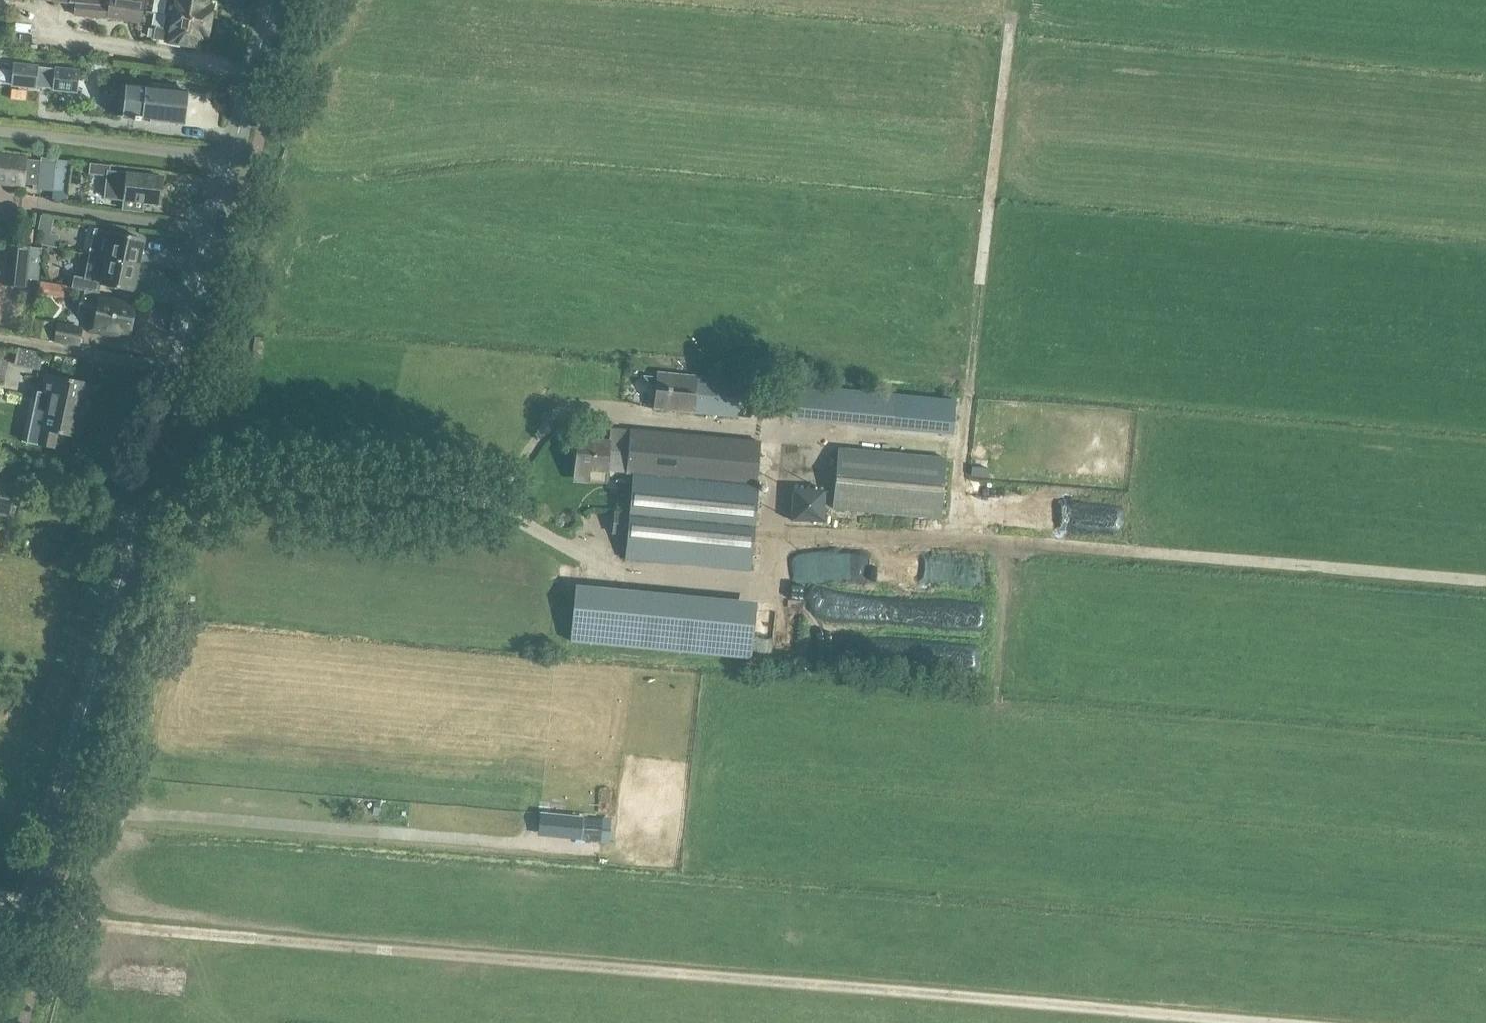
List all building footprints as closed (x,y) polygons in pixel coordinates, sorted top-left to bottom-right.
[(75,5),(77,5),(110,6),(144,11),(146,1),(146,0),(70,0),(70,2),(75,3),(75,5)] [(165,13),(210,20),(210,19),(212,19),(214,9),(212,9),(212,6),(207,5),(208,0),(167,0),(165,13)] [(142,24),(144,11),(110,6),(77,5),(75,5),(74,16),(107,19),(107,18),(142,24)] [(210,20),(165,13),(164,15),(165,15),(163,28),(155,27),(153,39),(200,46),(202,37),(207,38),(208,35),(210,35),(212,25),(209,25),(210,20)] [(77,91),(79,71),(14,64),(12,85),(77,91)] [(126,85),(123,117),(134,118),(134,120),(141,121),(141,119),(150,119),(150,122),(157,123),(157,122),(160,122),(160,123),(168,124),(169,121),(184,123),(188,91),(177,90),(178,86),(152,83),(152,87),(126,85)] [(25,188),(25,184),(28,159),(28,156),(0,153),(0,185),(25,188)] [(28,159),(25,184),(38,185),(38,189),(55,191),(55,190),(58,159),(41,157),(41,161),(28,159)] [(123,201),(122,210),(143,212),(143,201),(161,203),(164,177),(129,174),(129,172),(107,170),(104,199),(123,201)] [(62,249),(66,225),(49,222),(44,245),(45,245),(43,256),(62,260),(64,249),(62,249)] [(15,226),(13,243),(22,244),(22,240),(33,241),(34,230),(23,229),(24,227),(15,226)] [(95,228),(89,255),(107,259),(107,257),(139,265),(144,239),(113,232),(95,228)] [(2,284),(26,286),(27,279),(31,247),(7,244),(2,284)] [(42,248),(31,247),(27,279),(39,280),(42,248)] [(89,255),(84,278),(102,282),(101,283),(133,290),(139,265),(107,257),(107,259),(89,255)] [(74,275),(72,288),(85,290),(99,293),(101,283),(102,282),(84,278),(74,275)] [(82,295),(79,312),(91,314),(89,330),(109,333),(110,329),(130,332),(134,303),(98,298),(84,295),(82,295)] [(49,340),(52,322),(35,319),(32,337),(49,340)] [(59,325),(57,341),(79,345),(82,329),(59,325)] [(657,372),(656,377),(643,375),(655,391),(654,408),(737,416),(740,380),(657,372)] [(38,391),(27,441),(52,447),(55,432),(76,437),(88,382),(46,373),(42,392),(38,391)] [(857,390),(855,425),(916,430),(919,396),(857,390)] [(761,443),(630,430),(610,428),(609,442),(578,439),(574,478),(605,481),(606,470),(633,473),(631,495),(619,494),(617,512),(614,512),(612,534),(627,536),(625,559),(749,571),(758,484),(757,484),(761,443)] [(838,447),(833,510),(940,519),(946,457),(838,447)] [(0,478),(0,514),(9,516),(17,482),(0,478)] [(573,638),(750,655),(754,602),(576,585),(573,638)] [(583,817),(583,816),(540,812),(537,836),(601,841),(603,819),(583,817)]
